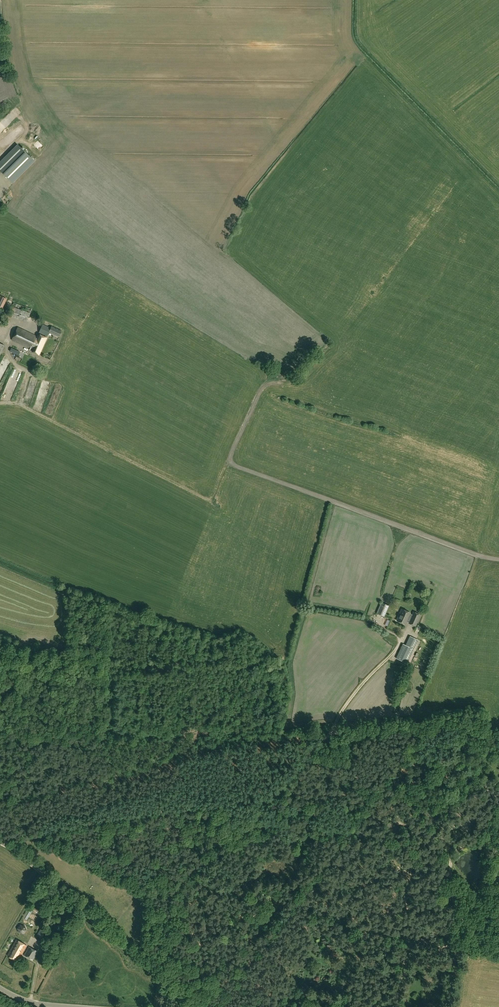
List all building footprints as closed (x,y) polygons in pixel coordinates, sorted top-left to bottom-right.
[(18,144),(0,162),(0,170),(13,183),(34,161),(18,144)] [(45,164),(40,170),(46,174),(50,167),(45,164)] [(34,303),(32,303),(31,304),(26,302),(24,307),(21,305),(14,303),(9,316),(27,322),(34,303)] [(38,337),(33,334),(18,327),(12,340),(33,349),(32,352),(39,355),(49,332),(59,337),(62,331),(51,326),(51,328),(43,324),(39,332),(46,335),(45,336),(40,334),(38,337)] [(45,397),(47,398),(52,383),(46,382),(45,386),(43,386),(37,407),(44,409),(47,401),(44,400),(45,397)] [(381,602),(376,613),(384,617),(389,605),(381,602)] [(402,608),(397,620),(406,624),(408,619),(410,620),(409,622),(416,625),(421,614),(414,611),(412,615),(410,614),(411,612),(402,608)] [(410,636),(406,645),(403,644),(396,658),(407,663),(418,640),(410,636)] [(26,930),(25,926),(20,925),(18,928),(19,933),(23,933),(26,930)] [(37,936),(42,938),(45,932),(41,929),(37,936)] [(18,962),(27,945),(16,940),(7,956),(18,962)] [(332,956),(336,957),(337,952),(333,951),(334,946),(327,945),(326,949),(333,950),(332,956)] [(38,951),(29,946),(24,955),(33,960),(38,951)]
